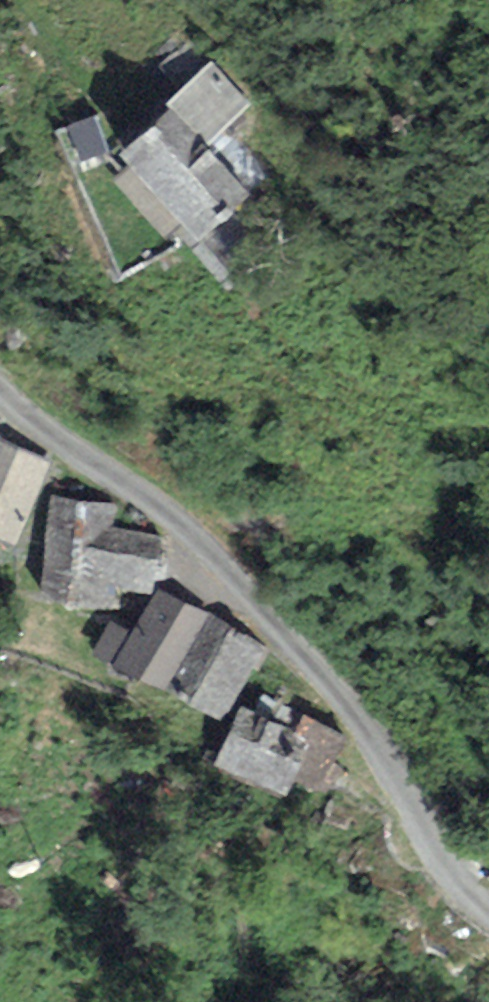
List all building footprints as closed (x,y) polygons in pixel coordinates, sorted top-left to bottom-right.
[(169,109),(206,148),(253,104),(213,61),(166,105),(169,109)] [(169,109),(117,155),(200,242),(250,196),(206,148),(169,109)] [(94,117),(68,127),(81,162),(107,153),(94,117)] [(51,459),(0,439),(0,537),(17,544),(51,459)] [(159,533),(113,528),(116,502),(50,494),(38,603),(119,612),(121,590),(152,593),(159,533)] [(117,667),(169,694),(211,615),(157,590),(135,633),(117,667)] [(224,723),(265,646),(211,615),(169,694),(224,723)] [(94,655),(117,667),(135,633),(112,621),(94,655)] [(282,797),(290,780),(319,794),(345,736),(303,717),(296,733),(241,708),(214,766),(282,797)]
